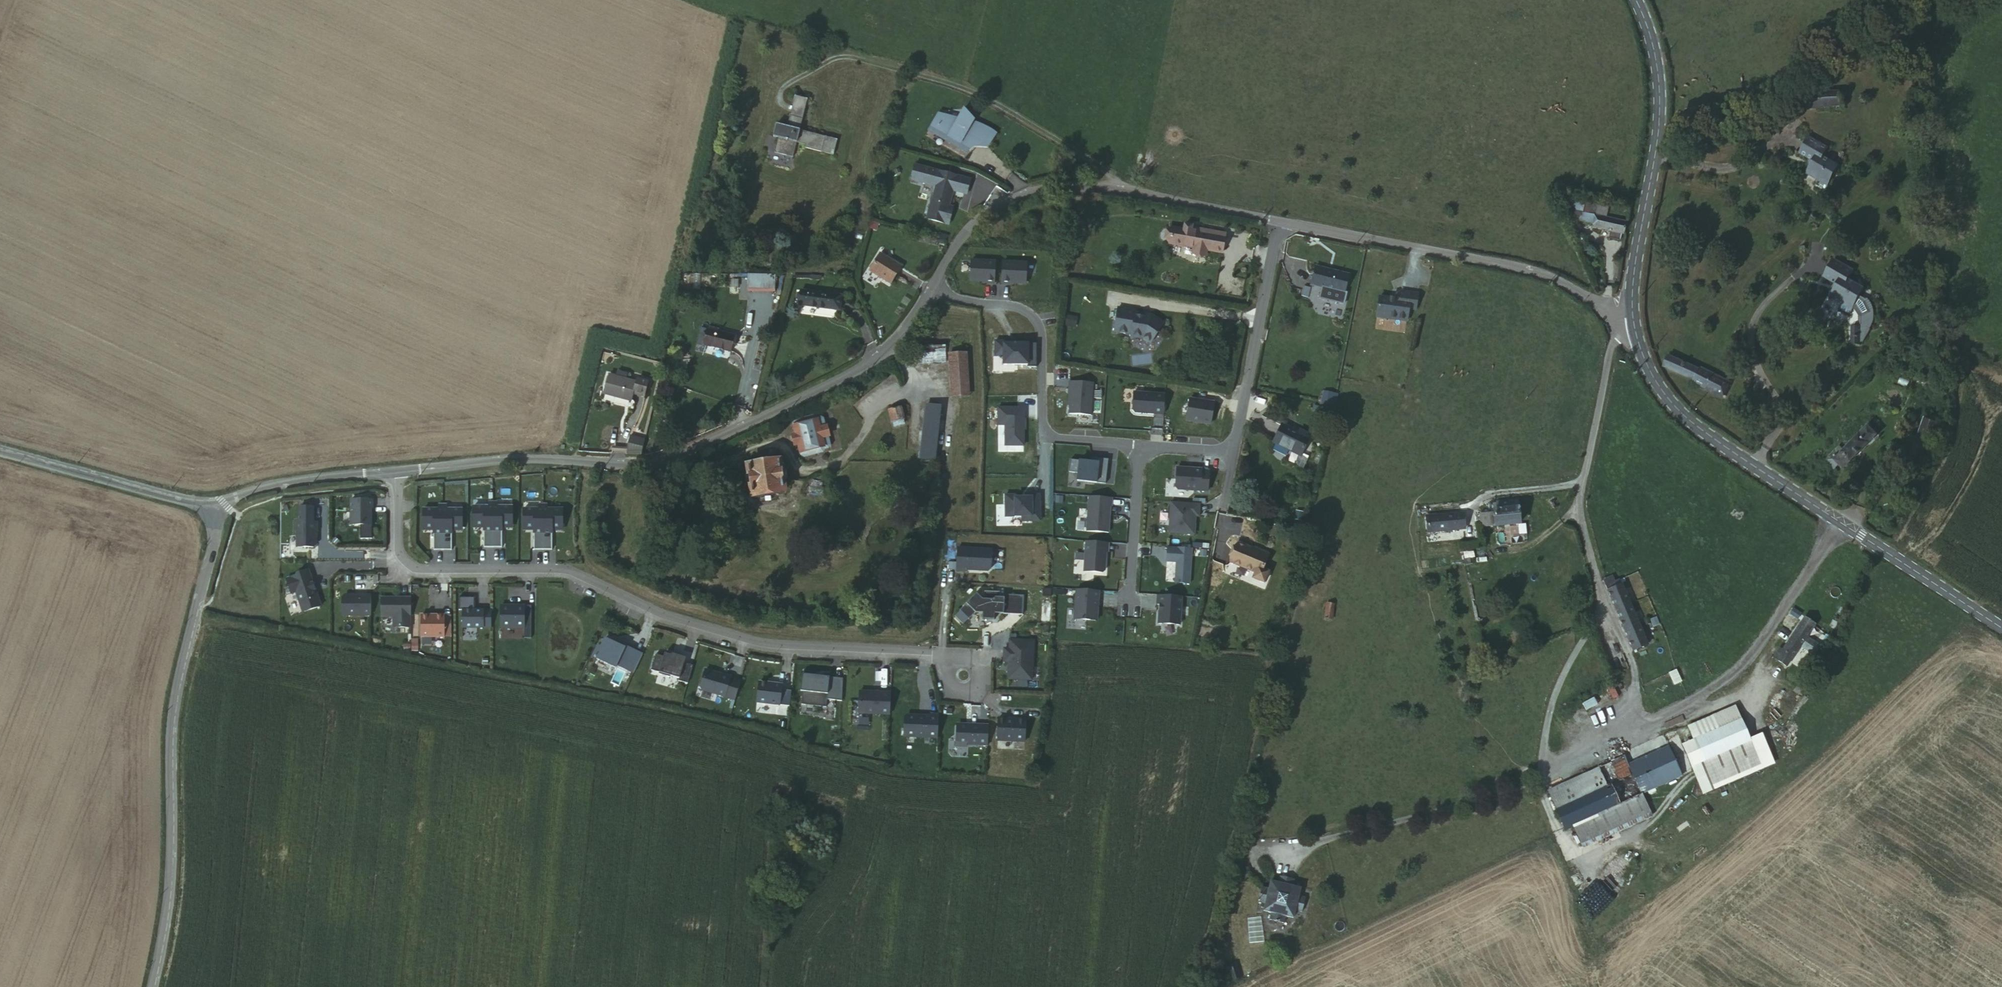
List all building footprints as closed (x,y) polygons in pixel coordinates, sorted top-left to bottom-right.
[(1839,93),(1806,98),(1807,109),(1841,105),(1839,93)] [(792,95),(787,112),(801,116),(806,98),(792,95)] [(935,112),(928,124),(967,144),(979,120),(969,122),(967,119),(962,106),(955,115),(935,112)] [(801,116),(787,112),(784,126),(773,122),(767,150),(792,156),(795,145),(822,152),(826,135),(799,129),(801,116)] [(837,138),(826,135),(822,152),(833,154),(837,138)] [(1815,168),(1833,160),(1826,157),(1830,148),(1811,138),(1801,155),(1817,163),(1815,168)] [(1843,166),(1833,160),(1815,168),(1811,176),(1822,183),(1820,188),(1829,193),(1843,166)] [(969,178),(914,164),(910,178),(935,185),(931,200),(926,217),(948,223),(952,206),(948,205),(951,194),(950,192),(951,189),(965,192),(969,178)] [(951,171),(971,178),(973,172),(953,165),(951,171)] [(1586,212),(1593,214),(1607,217),(1608,208),(1583,203),(1581,211),(1586,212)] [(1584,224),(1591,225),(1593,214),(1586,212),(1584,224)] [(1624,235),(1626,220),(1607,217),(1593,214),(1591,225),(1591,228),(1609,232),(1618,234),(1624,235)] [(1220,253),(1223,235),(1195,229),(1194,232),(1189,231),(1190,226),(1182,225),(1181,230),(1170,228),(1167,243),(1191,248),(1190,254),(1203,256),(1204,250),(1220,253)] [(1617,241),(1618,234),(1609,232),(1608,239),(1617,241)] [(902,269),(880,255),(869,274),(889,287),(902,269)] [(1862,310),(1872,298),(1878,291),(1866,277),(1871,271),(1856,257),(1838,277),(1849,288),(1843,296),(1852,304),(1849,308),(1857,315),(1862,310)] [(969,284),(996,286),(998,259),(970,258),(969,284)] [(1001,286),(1024,288),(1027,285),(1028,279),(1030,259),(1002,258),(1001,286)] [(1316,264),(1315,265),(1312,284),(1342,290),(1346,270),(1316,264)] [(761,284),(748,282),(748,289),(760,290),(761,284)] [(1301,296),(1307,297),(1309,297),(1311,286),(1303,284),(1301,296)] [(842,291),(803,285),(801,303),(839,308),(842,291)] [(1419,293),(1402,290),(1401,298),(1396,297),(1396,298),(1381,295),(1378,315),(1390,317),(1391,316),(1398,317),(1398,318),(1407,320),(1410,308),(1416,309),(1419,293)] [(1878,304),(1872,298),(1862,310),(1867,321),(1864,330),(1862,338),(1868,340),(1872,335),(1879,321),(1881,315),(1881,308),(1880,301),(1878,304)] [(1137,311),(1119,308),(1115,332),(1133,335),(1132,337),(1144,339),(1151,344),(1165,323),(1153,315),(1146,314),(1146,317),(1136,315),(1137,311)] [(1862,338),(1864,330),(1857,329),(1854,338),(1862,340),(1862,338)] [(734,336),(709,330),(705,348),(730,354),(734,336)] [(966,337),(950,339),(950,347),(952,397),(968,397),(966,337)] [(1860,347),(1862,340),(1854,338),(1853,345),(1860,347)] [(1039,367),(1039,351),(1031,351),(1031,343),(1007,343),(1007,341),(998,340),(998,355),(1006,355),(1006,364),(1030,364),(1030,367),(1039,367)] [(947,363),(947,347),(914,348),(915,364),(947,363)] [(1664,368),(1694,381),(1700,370),(1670,357),(1664,368)] [(1714,375),(1700,369),(1700,370),(1694,381),(1693,384),(1706,390),(1714,375)] [(615,378),(608,376),(604,395),(632,402),(634,393),(647,396),(650,382),(637,379),(637,382),(625,380),(627,375),(617,372),(615,378)] [(1714,375),(1706,390),(1725,398),(1731,383),(1714,375)] [(1094,417),(1096,383),(1068,380),(1066,415),(1094,417)] [(1135,415),(1164,416),(1168,390),(1130,388),(1128,409),(1135,415)] [(1323,390),(1321,404),(1334,405),(1336,392),(1323,390)] [(1185,422),(1210,426),(1215,415),(1216,400),(1190,395),(1185,422)] [(935,459),(941,406),(926,404),(920,457),(935,459)] [(891,409),(892,418),(902,416),(901,407),(891,409)] [(1024,446),(1025,409),(999,408),(999,425),(1006,425),(1006,446),(1024,446)] [(810,420),(793,424),(800,456),(827,450),(826,439),(831,437),(829,424),(822,426),(821,419),(810,420)] [(1296,428),(1278,420),(1270,437),(1298,451),(1308,432),(1297,426),(1296,428)] [(1926,421),(1914,455),(1927,459),(1939,425),(1926,421)] [(1868,426),(1836,461),(1845,469),(1877,435),(1868,426)] [(629,435),(627,451),(641,453),(644,437),(629,435)] [(785,455),(743,463),(750,500),(790,494),(785,455)] [(1077,458),(1067,458),(1066,473),(1076,474),(1075,482),(1107,486),(1111,457),(1099,455),(1099,460),(1077,458)] [(1178,491),(1209,494),(1212,468),(1206,469),(1206,466),(1175,463),(1173,486),(1178,491)] [(1083,533),(1111,534),(1115,497),(1087,494),(1083,533)] [(1015,496),(1005,496),(1005,518),(1022,518),(1022,523),(1032,523),(1032,517),(1040,517),(1040,496),(1031,496),(1031,499),(1025,499),(1015,499),(1015,496)] [(351,527),(373,527),(376,498),(352,497),(351,527)] [(515,532),(515,504),(500,504),(500,499),(486,498),(486,504),(471,503),(472,530),(480,530),(480,548),(508,548),(508,532),(515,532)] [(1167,534),(1195,538),(1197,517),(1200,518),(1201,500),(1170,498),(1167,534)] [(456,550),(455,533),(465,533),(465,507),(448,508),(448,500),(438,500),(437,507),(421,507),(421,533),(429,534),(429,549),(456,550)] [(565,534),(565,507),(550,506),(549,500),(536,500),(536,506),(522,505),(521,533),(530,534),(531,548),(557,551),(556,533),(565,534)] [(319,552),(320,519),(314,515),(314,507),(300,507),(299,518),(293,518),(293,551),(319,552)] [(1514,508),(1492,509),(1492,520),(1492,525),(1520,522),(1519,507),(1514,508)] [(1492,520),(1492,509),(1482,510),(1483,521),(1492,520)] [(1434,515),(1426,516),(1426,533),(1464,529),(1462,512),(1438,515),(1438,511),(1434,512),(1434,515)] [(1103,577),(1108,573),(1109,541),(1083,539),(1080,574),(1103,577)] [(1173,585),(1191,587),(1195,542),(1183,540),(1183,545),(1166,543),(1165,562),(1174,564),(1173,585)] [(957,573),(989,575),(993,567),(996,557),(993,546),(957,545),(957,561),(946,560),(946,569),(956,571),(957,573)] [(1257,554),(1236,545),(1228,563),(1253,574),(1251,578),(1262,583),(1266,572),(1261,570),(1268,555),(1258,551),(1257,554)] [(291,618),(324,607),(311,567),(293,571),(296,582),(281,587),(291,618)] [(1599,577),(1603,586),(1619,580),(1617,575),(1613,576),(1610,571),(1599,577)] [(1619,580),(1603,586),(1631,647),(1646,640),(1619,580)] [(340,592),(340,595),(342,619),(372,618),(375,592),(365,590),(364,586),(353,585),(353,592),(340,592)] [(1073,621),(1100,621),(1102,590),(1074,588),(1073,621)] [(1005,615),(1024,616),(1026,592),(1004,591),(1004,595),(993,594),(993,598),(984,598),(976,590),(956,611),(969,624),(981,616),(983,622),(997,622),(1005,615)] [(1186,594),(1156,593),(1156,606),(1159,607),(1157,624),(1184,628),(1186,594)] [(393,619),(393,631),(412,632),(412,595),(378,596),(380,620),(393,619)] [(500,629),(524,631),(526,602),(500,602),(500,629)] [(1336,604),(1328,603),(1325,618),(1333,619),(1336,604)] [(460,630),(493,629),(494,605),(460,606),(460,630)] [(420,639),(447,641),(448,613),(420,613),(420,639)] [(1800,625),(1810,632),(1814,625),(1805,618),(1800,625)] [(1800,625),(1784,649),(1782,651),(1793,659),(1810,632),(1800,625)] [(617,669),(634,677),(647,647),(627,639),(625,644),(607,633),(594,658),(614,672),(617,669)] [(1039,634),(1008,633),(1009,646),(1002,647),(1001,663),(1009,664),(1008,682),(1036,682),(1039,634)] [(674,682),(687,686),(696,663),(689,661),(690,654),(674,646),(673,650),(664,646),(662,652),(656,649),(649,671),(674,679),(674,682)] [(1782,651),(1784,649),(1780,647),(1774,655),(1778,657),(1782,651)] [(1782,651),(1778,657),(1789,665),(1793,659),(1782,651)] [(700,691),(736,704),(744,677),(705,664),(697,686),(700,691)] [(830,700),(842,702),(846,674),(801,670),(799,706),(827,710),(830,700)] [(1676,670),(1670,673),(1674,687),(1684,683),(1676,670)] [(754,705),(782,708),(784,680),(757,676),(754,705)] [(858,714),(892,715),(893,687),(858,687),(858,714)] [(1766,770),(1753,742),(1736,706),(1688,726),(1702,761),(1715,791),(1766,770)] [(902,739),(939,742),(940,710),(903,710),(902,739)] [(970,748),(991,751),(992,718),(958,715),(954,751),(967,753),(970,748)] [(996,742),(1026,744),(1028,717),(999,715),(996,742)] [(1641,792),(1681,774),(1668,746),(1628,764),(1632,773),(1641,792)] [(1610,783),(1632,773),(1628,764),(1624,755),(1549,790),(1557,807),(1610,783)] [(1702,796),(1715,791),(1702,761),(1692,764),(1702,796)] [(1619,802),(1641,792),(1632,773),(1610,783),(1619,802)] [(1572,824),(1619,802),(1610,783),(1557,807),(1556,807),(1564,827),(1572,824)] [(1572,824),(1573,826),(1582,847),(1653,816),(1641,792),(1572,824)] [(1278,873),(1277,880),(1293,884),(1294,876),(1278,873)] [(1293,884),(1277,880),(1269,878),(1268,885),(1261,884),(1258,900),(1264,901),(1262,909),(1270,911),(1269,917),(1284,920),(1285,914),(1292,915),(1294,908),(1300,909),(1304,894),(1299,892),(1301,886),(1293,884)] [(1249,942),(1264,942),(1263,934),(1248,934),(1249,942)] [(1226,962),(1227,968),(1237,965),(1235,960),(1226,962)] [(1237,965),(1227,968),(1229,977),(1239,974),(1237,965)]
